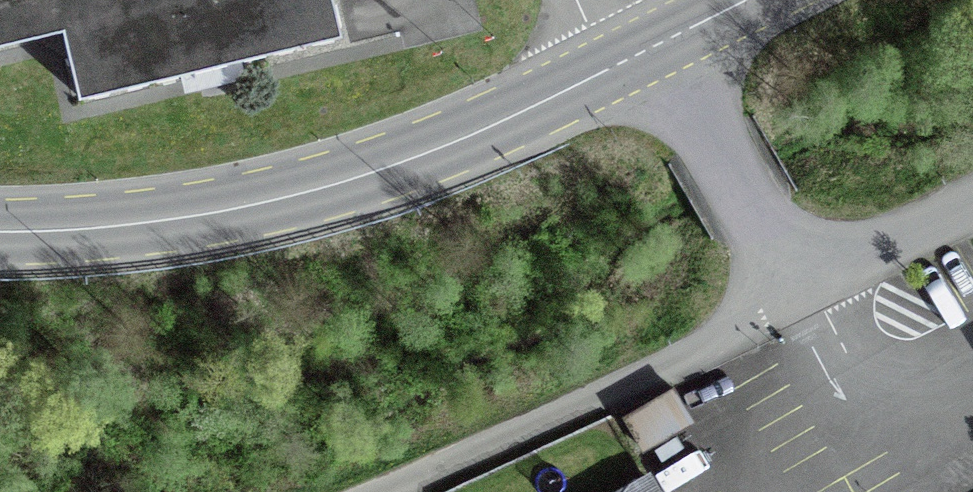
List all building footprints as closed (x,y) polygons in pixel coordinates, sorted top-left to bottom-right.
[(76,101),(339,38),(330,0),(0,0),(0,46),(59,32),(76,101)] [(693,425),(675,393),(624,422),(641,454),(693,425)] [(649,479),(627,491),(656,491),(649,479)]
